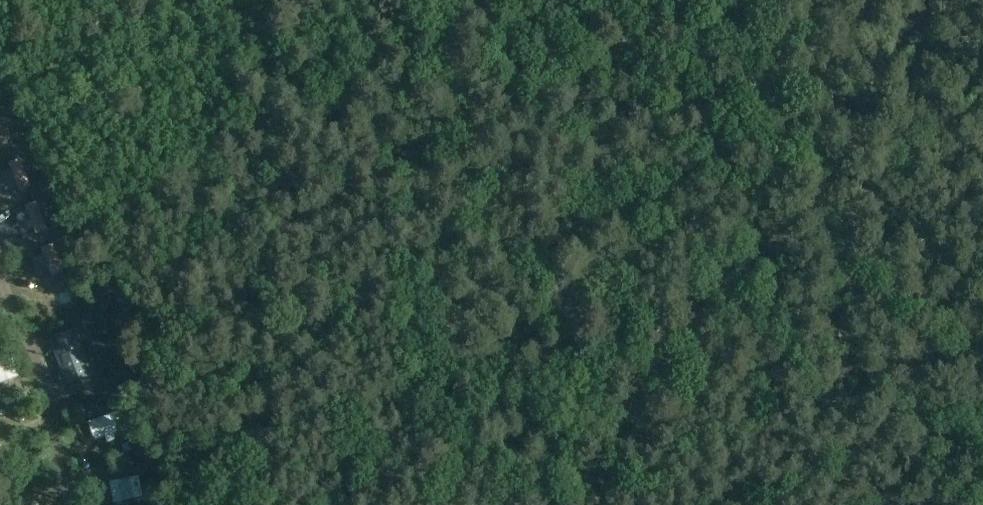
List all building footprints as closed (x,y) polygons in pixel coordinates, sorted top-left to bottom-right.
[(4,116),(0,118),(0,144),(1,149),(14,144),(4,116)] [(50,339),(67,386),(93,376),(77,330),(50,339)]
